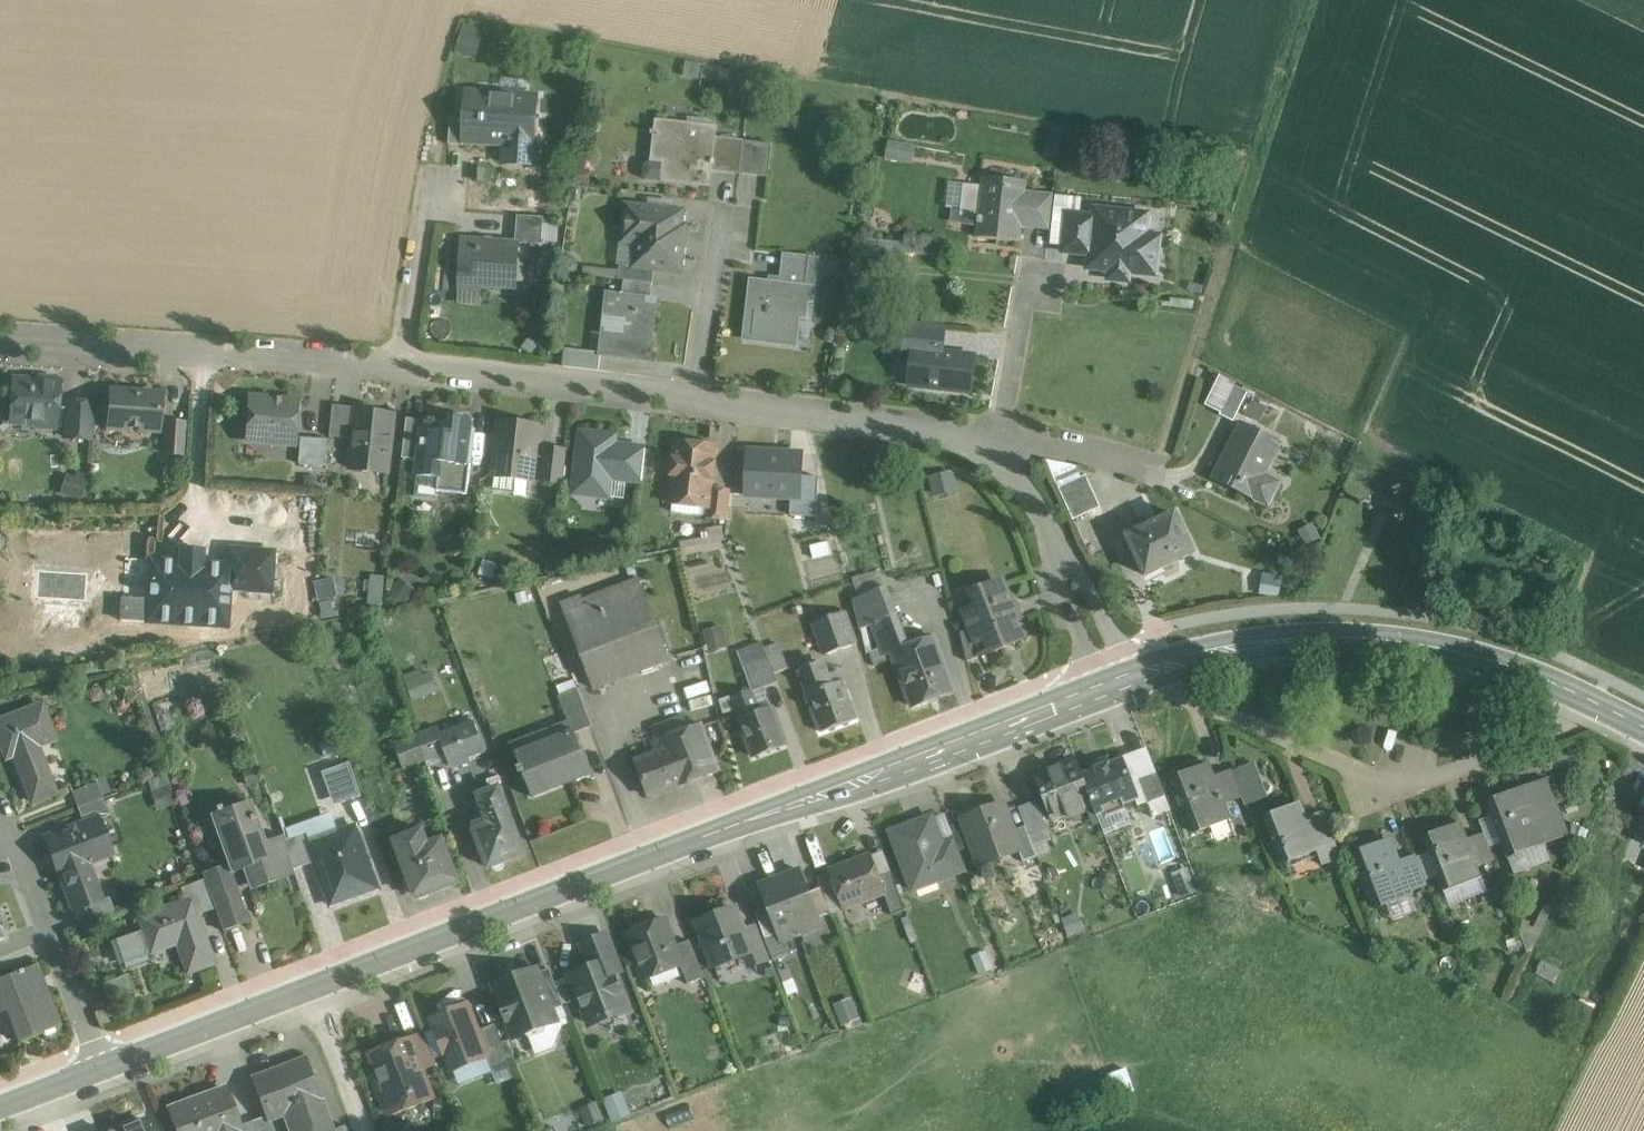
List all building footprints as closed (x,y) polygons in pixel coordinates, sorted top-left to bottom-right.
[(453,49),(475,55),(482,27),(459,22),(453,49)] [(538,96),(466,92),(464,119),(463,142),(465,142),(505,144),(504,164),(508,164),(509,157),(530,158),(530,165),(534,165),(536,144),(535,144),(538,96)] [(464,119),(451,119),(449,144),(464,146),(465,142),(463,142),(464,119)] [(672,132),(655,130),(654,131),(652,131),(651,135),(654,135),(651,163),(648,163),(645,166),(644,176),(646,180),(694,185),(695,174),(712,176),(713,171),(716,137),(718,126),(673,121),(672,132)] [(744,141),(716,137),(713,171),(740,174),(744,141)] [(772,144),(744,141),(740,174),(769,177),(772,144)] [(904,146),(889,143),(887,157),(902,160),(904,146)] [(1026,180),(983,175),(982,186),(963,184),(960,216),(978,218),(975,238),(1019,243),(1022,222),(1025,191),(1026,180)] [(1054,194),(1025,191),(1022,222),(1050,226),(1054,194)] [(687,213),(625,205),(622,230),(637,232),(632,267),(632,268),(654,270),(680,273),(687,213)] [(1125,213),(1094,209),(1090,255),(1088,268),(1110,270),(1110,274),(1129,276),(1129,272),(1156,275),(1158,253),(1154,253),(1156,236),(1131,234),(1130,237),(1122,236),(1125,213)] [(1094,217),(1067,214),(1063,252),(1090,255),(1094,217)] [(543,218),(518,216),(516,243),(519,244),(542,245),(543,218)] [(516,243),(462,240),(459,285),(516,289),(519,244),(516,243)] [(811,257),(783,254),(780,285),(807,288),(811,257)] [(654,270),(632,268),(632,267),(619,265),(617,279),(624,280),(653,284),(654,270)] [(653,284),(624,280),(622,295),(651,298),(653,284)] [(780,285),(750,282),(746,313),(752,314),(754,316),(755,320),(752,344),(797,350),(801,318),(807,319),(809,304),(814,304),(816,289),(807,288),(780,285)] [(622,295),(608,294),(601,354),(601,355),(650,360),(653,334),(648,333),(652,298),(622,295)] [(971,391),(975,357),(942,353),(945,328),(907,324),(905,339),(915,340),(910,385),(971,391)] [(601,354),(565,349),(563,367),(599,371),(601,355),(601,354)] [(1220,415),(1234,386),(1219,378),(1204,408),(1220,415)] [(58,384),(13,381),(10,421),(37,423),(37,426),(55,427),(58,384)] [(1234,386),(1220,415),(1234,422),(1248,393),(1234,386)] [(143,394),(110,392),(108,428),(158,431),(160,403),(143,402),(143,394)] [(299,402),(248,398),(245,441),(297,444),(299,402)] [(91,404),(69,403),(66,438),(89,440),(91,404)] [(358,408),(333,405),(330,437),(355,440),(358,408)] [(395,415),(372,413),(372,408),(358,407),(355,440),(351,469),(388,473),(395,415)] [(451,417),(450,424),(437,422),(436,431),(424,430),(423,430),(419,460),(418,475),(439,478),(437,491),(466,495),(471,461),(466,456),(470,419),(451,417)] [(425,421),(407,419),(403,458),(419,460),(423,430),(424,430),(425,421)] [(183,424),(166,423),(164,454),(182,455),(183,424)] [(538,427),(501,423),(499,440),(493,444),(498,450),(495,472),(511,474),(515,478),(532,480),(536,446),(541,442),(537,437),(538,427)] [(1279,444),(1242,426),(1215,478),(1268,504),(1278,484),(1263,476),(1279,444)] [(616,436),(581,432),(574,494),(609,498),(611,478),(615,445),(616,436)] [(329,439),(303,437),(300,464),(326,466),(329,439)] [(713,448),(675,444),(673,459),(671,459),(669,475),(671,475),(668,503),(671,503),(672,495),(703,499),(702,507),(706,507),(709,489),(710,480),(712,480),(714,464),(712,463),(713,448)] [(646,449),(615,445),(611,478),(642,482),(646,449)] [(565,450),(547,448),(543,481),(561,483),(565,450)] [(821,455),(748,452),(746,496),(794,498),(793,514),(818,515),(821,455)] [(934,495),(957,489),(952,469),(929,475),(934,495)] [(70,471),(62,491),(83,498),(90,478),(70,471)] [(1086,475),(1059,488),(1073,520),(1101,508),(1086,475)] [(731,492),(709,489),(706,507),(705,518),(728,520),(731,492)] [(1177,518),(1145,532),(1142,526),(1125,534),(1144,575),(1193,552),(1177,518)] [(275,552),(230,550),(229,565),(230,565),(229,589),(272,592),(275,552)] [(180,562),(150,560),(148,600),(122,598),(121,621),(226,628),(229,589),(230,565),(229,565),(201,564),(201,561),(180,560),(180,562)] [(637,581),(582,603),(580,596),(561,604),(593,685),(666,656),(637,581)] [(1003,585),(988,591),(983,589),(977,591),(975,597),(979,607),(969,611),(976,628),(978,635),(976,640),(982,656),(1026,639),(1004,584),(1003,585)] [(887,587),(853,601),(860,630),(874,624),(897,614),(887,587)] [(838,612),(813,623),(827,655),(853,644),(838,612)] [(897,614),(874,624),(883,648),(886,656),(893,653),(909,647),(897,614)] [(705,632),(711,653),(731,647),(725,626),(705,632)] [(976,628),(960,633),(968,662),(982,656),(982,657),(982,656),(976,640),(978,635),(976,628)] [(909,647),(893,653),(895,657),(913,707),(955,690),(935,637),(909,647)] [(763,643),(738,652),(744,669),(769,660),(765,650),(763,643)] [(780,644),(765,650),(769,660),(774,674),(789,668),(780,644)] [(883,648),(870,653),(874,666),(895,657),(893,653),(886,656),(883,648)] [(769,660),(744,669),(752,691),(753,690),(754,691),(762,688),(778,682),(774,674),(769,660)] [(404,676),(415,702),(439,692),(431,672),(424,675),(422,669),(404,676)] [(817,670),(796,678),(805,704),(827,696),(817,670)] [(577,685),(560,692),(569,716),(573,727),(574,726),(576,730),(592,723),(577,685)] [(752,691),(733,698),(741,720),(740,721),(754,757),(786,745),(773,708),(770,709),(762,688),(754,691),(753,690),(752,691)] [(827,696),(805,704),(818,736),(853,722),(840,690),(827,696)] [(0,721),(0,743),(2,749),(10,746),(32,802),(55,794),(34,740),(51,733),(41,705),(0,721)] [(476,716),(437,731),(443,747),(448,760),(487,745),(476,716)] [(569,716),(540,727),(544,738),(518,748),(522,760),(520,761),(522,767),(525,766),(535,791),(591,769),(576,730),(574,726),(573,727),(569,716)] [(693,731),(687,717),(653,730),(662,753),(674,784),(719,766),(703,727),(693,731)] [(437,731),(435,721),(413,729),(423,755),(443,747),(437,731)] [(540,727),(512,738),(516,749),(518,748),(544,738),(540,727)] [(413,729),(390,737),(399,763),(423,755),(413,729)] [(662,753),(639,763),(651,793),(674,784),(662,753)] [(1124,761),(1082,777),(1093,804),(1098,817),(1139,801),(1124,761)] [(1076,762),(1035,778),(1051,820),(1093,804),(1082,777),(1076,762)] [(1210,765),(1173,779),(1194,833),(1231,819),(1226,804),(1215,777),(1210,765)] [(1253,765),(1232,773),(1242,798),(1245,806),(1266,798),(1253,765)] [(1156,771),(1137,779),(1147,803),(1165,796),(1156,771)] [(1232,771),(1215,777),(1226,804),(1242,798),(1232,773),(1232,771)] [(1549,780),(1524,789),(1532,810),(1557,801),(1549,780)] [(96,783),(71,792),(77,808),(102,798),(96,783)] [(504,788),(481,797),(489,819),(475,824),(492,869),(498,871),(504,867),(505,860),(528,851),(504,788)] [(1524,789),(1487,804),(1507,858),(1544,844),(1542,838),(1532,810),(1524,789)] [(102,798),(77,808),(83,824),(96,819),(96,820),(109,816),(102,798)] [(1036,801),(1019,808),(1025,826),(1029,835),(1046,828),(1036,801)] [(1557,801),(1532,810),(1542,838),(1567,828),(1557,801)] [(261,844),(253,821),(255,820),(254,817),(252,818),(246,803),(220,812),(219,809),(214,810),(215,814),(210,815),(228,864),(231,873),(241,870),(249,891),(296,874),(283,836),(261,844)] [(1003,804),(963,819),(979,861),(1017,846),(1019,846),(1013,831),(1003,804)] [(1301,804),(1264,819),(1282,864),(1317,851),(1319,850),(1314,838),(1306,818),(1301,804)] [(1314,838),(1331,831),(1323,811),(1306,818),(1314,838)] [(932,817),(891,832),(913,890),(954,875),(943,846),(932,817)] [(83,824),(45,839),(74,912),(98,903),(82,863),(108,852),(96,820),(96,819),(83,824)] [(305,841),(329,908),(381,889),(357,822),(305,841)] [(1470,840),(1463,825),(1427,839),(1447,890),(1483,876),(1480,867),(1470,840)] [(1029,835),(1025,826),(1013,831),(1019,846),(1017,846),(1023,863),(1037,857),(1029,835)] [(428,842),(423,830),(394,841),(414,893),(455,877),(440,837),(428,842)] [(1331,831),(1314,838),(1319,850),(1317,851),(1322,865),(1341,858),(1331,831)] [(1484,834),(1470,840),(1480,867),(1494,861),(1484,834)] [(955,841),(943,846),(954,875),(966,870),(955,841)] [(1392,845),(1358,859),(1378,910),(1412,897),(1410,891),(1400,865),(1392,845)] [(872,857),(830,873),(844,908),(884,893),(885,892),(880,878),(872,857)] [(1417,858),(1400,865),(1410,891),(1427,885),(1417,858)] [(228,864),(214,869),(224,898),(238,894),(231,873),(228,864)] [(224,898),(214,869),(202,873),(204,880),(212,903),(224,898)] [(801,870),(780,878),(802,934),(822,926),(819,918),(809,893),(801,870)] [(906,910),(892,873),(880,878),(885,892),(884,893),(893,915),(906,910)] [(780,878),(760,886),(768,909),(781,942),(802,934),(780,878)] [(204,880),(180,889),(185,902),(190,900),(195,916),(214,909),(212,903),(204,880)] [(831,913),(822,888),(809,893),(819,918),(831,913)] [(224,898),(212,903),(214,909),(222,931),(248,922),(238,894),(224,898)] [(185,902),(139,918),(151,952),(177,942),(188,972),(212,963),(195,916),(190,900),(185,902)] [(98,903),(74,912),(79,926),(103,917),(98,903)] [(756,913),(760,925),(773,958),(775,962),(787,957),(781,942),(768,909),(756,913)] [(728,910),(698,922),(705,941),(703,947),(708,949),(715,967),(751,954),(753,953),(744,931),(737,914),(731,917),(728,910)] [(1065,934),(1082,928),(1076,912),(1059,918),(1065,934)] [(664,920),(629,934),(635,950),(634,953),(638,962),(640,964),(646,979),(681,966),(682,966),(675,947),(664,920)] [(760,925),(744,931),(753,953),(751,954),(755,965),(773,958),(760,925)] [(105,940),(116,969),(143,959),(133,930),(105,940)] [(608,934),(581,945),(590,969),(609,962),(614,975),(622,972),(608,934)] [(705,978),(691,941),(675,947),(682,966),(681,966),(688,984),(705,978)] [(1561,971),(1543,961),(1536,974),(1555,983),(1561,971)] [(590,969),(572,976),(591,1025),(627,1011),(614,975),(609,962),(590,969)] [(0,980),(0,1002),(4,1001),(20,1041),(58,1026),(35,966),(0,980)] [(564,1006),(550,969),(538,974),(552,1011),(564,1006)] [(536,970),(521,975),(521,974),(513,971),(509,978),(510,980),(495,985),(501,1003),(508,1021),(515,1038),(525,1034),(530,1038),(546,1032),(547,1026),(556,1022),(552,1011),(538,974),(536,970)] [(127,975),(102,984),(108,1001),(133,992),(127,975)] [(842,1023),(858,1015),(849,996),(833,1003),(842,1023)] [(478,1031),(468,1005),(432,1019),(452,1071),(487,1058),(488,1057),(478,1031)] [(510,1062),(495,1025),(478,1031),(488,1057),(487,1058),(491,1069),(510,1062)] [(423,1033),(410,1038),(423,1071),(436,1066),(423,1033)] [(410,1038),(369,1053),(393,1115),(434,1100),(423,1071),(410,1038)] [(306,1060),(252,1080),(265,1115),(267,1119),(269,1118),(284,1113),(291,1130),(333,1130),(332,1129),(306,1060)] [(171,1109),(179,1130),(240,1130),(238,1125),(225,1090),(171,1109)] [(602,1098),(611,1121),(630,1113),(620,1090),(602,1098)] [(267,1119),(265,1115),(250,1120),(254,1130),(274,1130),(269,1118),(267,1119)] [(250,1120),(238,1125),(240,1130),(254,1130),(250,1120)]
